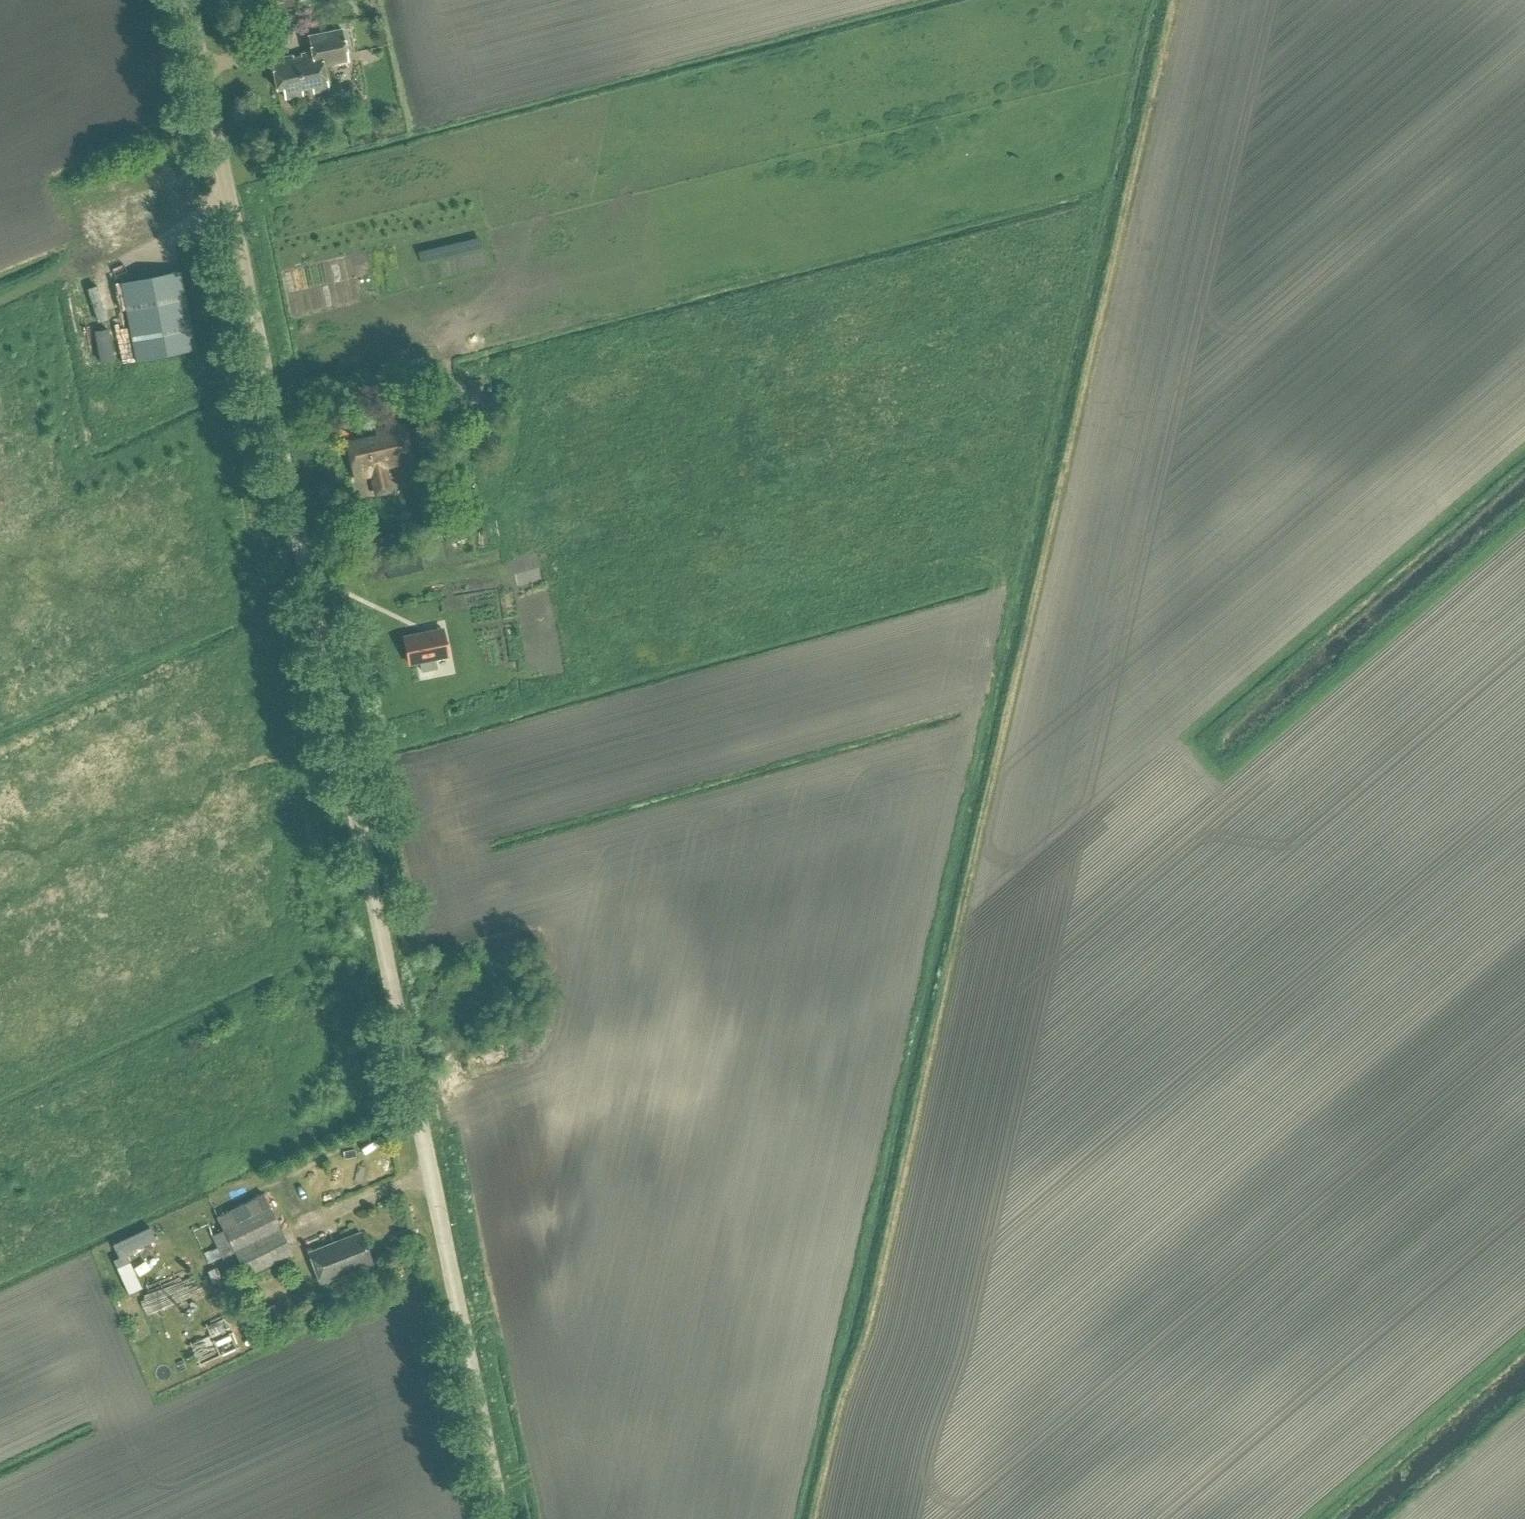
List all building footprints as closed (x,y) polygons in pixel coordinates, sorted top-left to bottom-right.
[(276,89),(283,88),(285,98),(302,94),(301,87),(311,85),(312,92),(328,89),(323,66),(348,61),(342,30),(308,36),(311,53),(271,61),(276,89)] [(180,271),(121,282),(136,361),(195,349),(180,271)] [(371,482),(373,494),(388,491),(383,467),(412,461),(404,423),(375,430),(376,435),(346,442),(354,479),(372,475),(373,482),(371,482)] [(409,663),(420,661),(422,671),(436,668),(434,658),(448,655),(443,629),(403,637),(409,663)] [(226,1257),(236,1252),(247,1276),(293,1254),(270,1206),(214,1233),(226,1257)] [(155,1240),(149,1227),(112,1245),(118,1257),(113,1260),(129,1293),(141,1288),(125,1254),(155,1240)] [(307,1252),(319,1283),(372,1263),(360,1231),(307,1252)]
